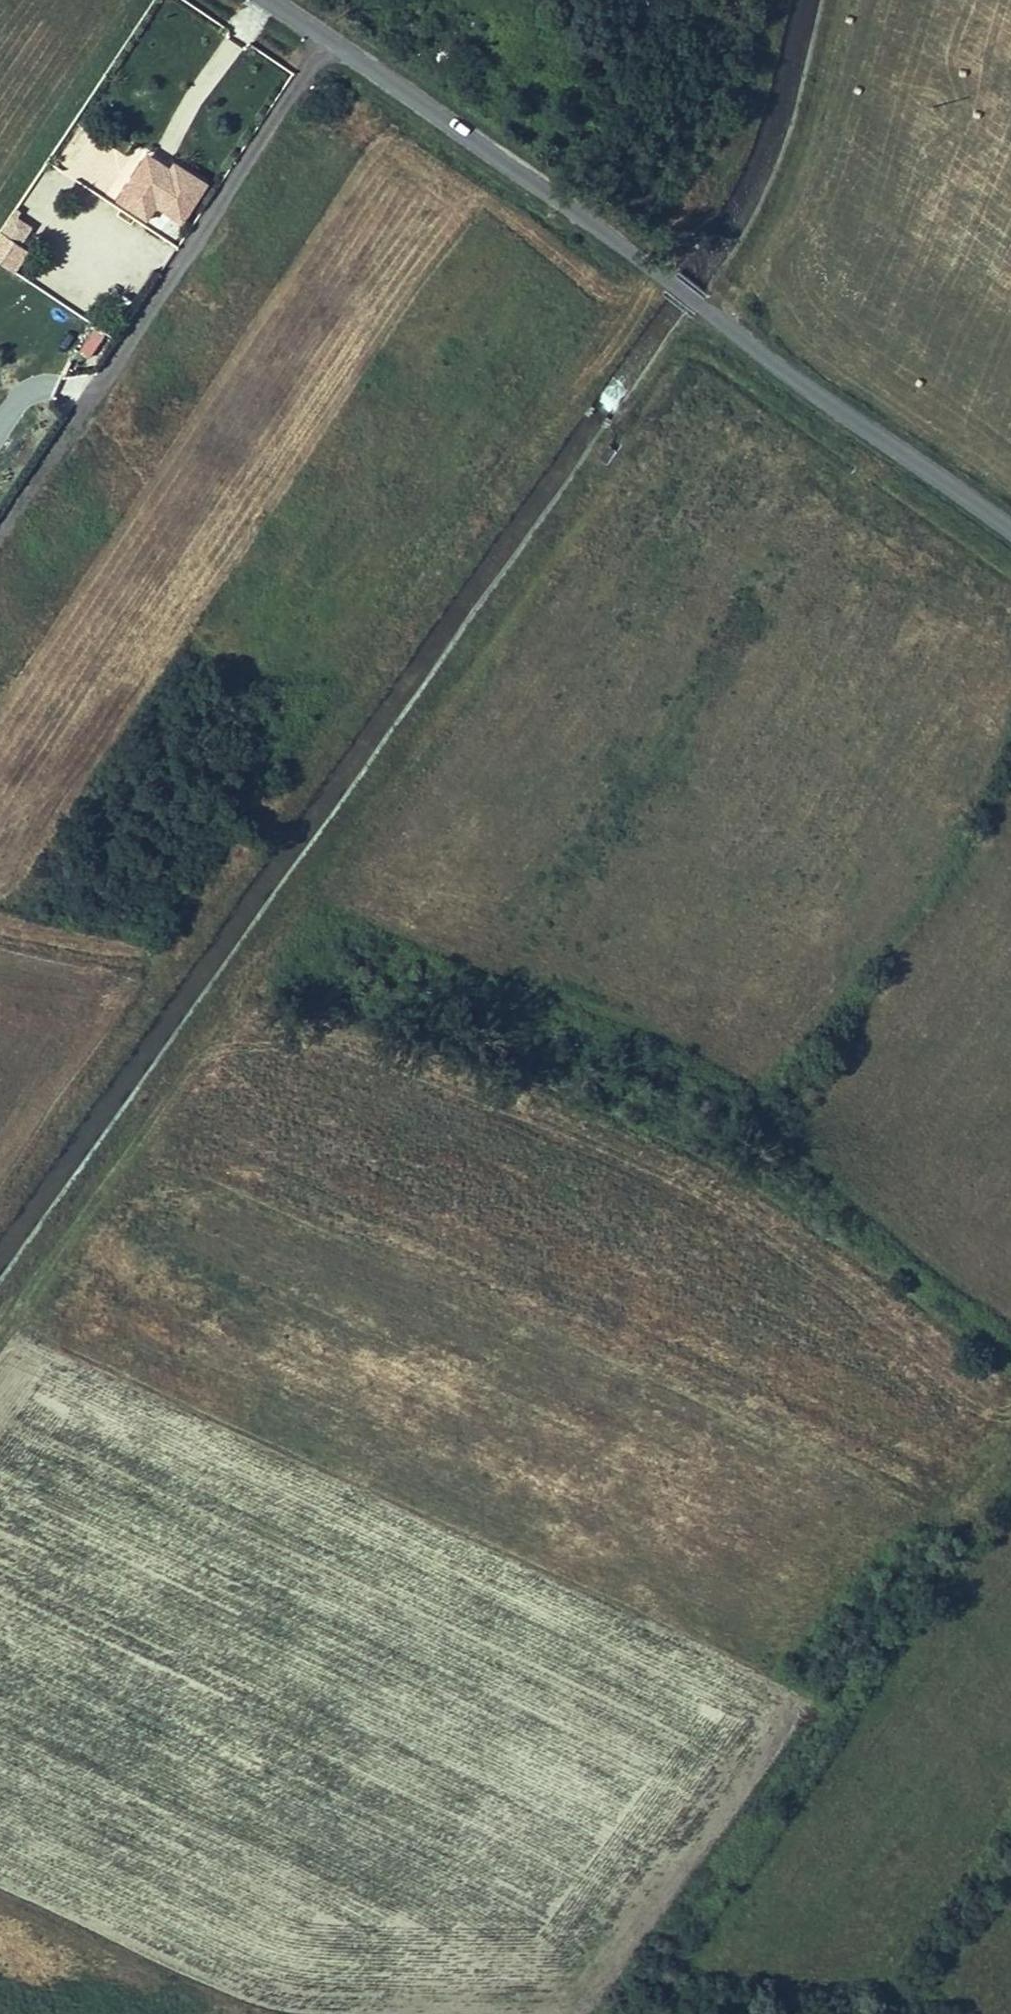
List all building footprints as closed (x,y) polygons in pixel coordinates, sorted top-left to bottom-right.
[(147,157),(116,202),(146,223),(156,208),(183,226),(209,188),(174,164),(168,172),(147,157)] [(0,233),(0,261),(12,241),(0,233)]
